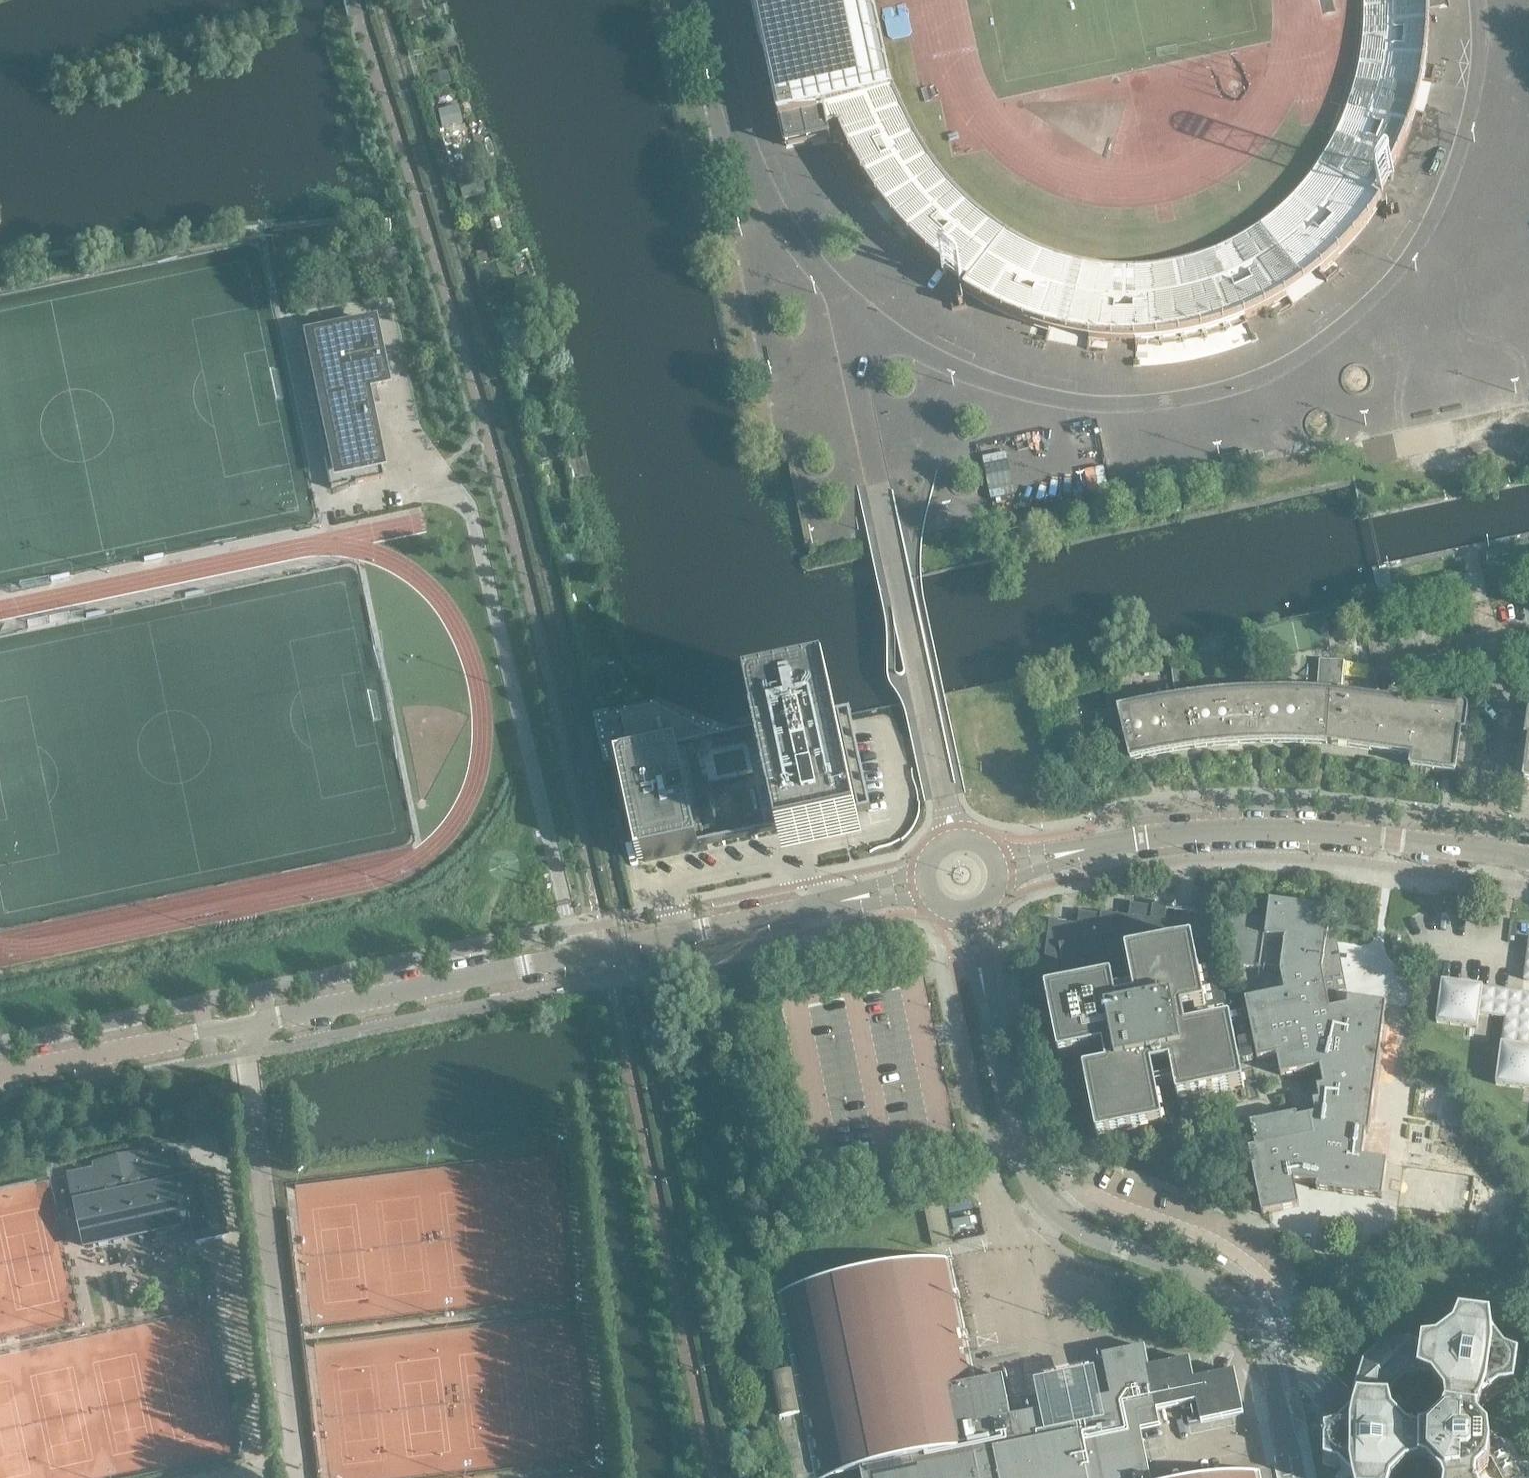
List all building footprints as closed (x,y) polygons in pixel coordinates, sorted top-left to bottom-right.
[(403,4),(410,25),(424,20),(418,0),(416,0),(403,4)] [(1403,150),(1408,137),(1411,128),(1417,111),(1424,81),(1426,71),(1427,64),(1428,55),(1429,46),(1430,37),(1430,27),(1430,18),(1431,9),(1439,7),(1439,5),(1439,0),(1368,0),(1368,3),(1367,14),(1366,25),(1365,36),(1364,47),(1362,57),(1361,63),(1360,68),(1358,79),(1356,89),(1354,97),(1353,101),(1351,108),(1348,115),(1345,122),(1342,129),(1339,136),(1338,140),(1334,147),(1328,157),(1324,163),(1322,167),(1318,173),(1313,179),(1306,188),(1298,197),(1290,205),(1284,210),(1278,215),(1272,220),(1266,224),(1257,231),(1247,237),(1240,241),(1237,243),(1227,248),(1216,252),(1209,255),(1202,258),(1194,260),(1187,262),(1179,264),(1172,266),(1161,267),(1157,268),(1145,269),(1138,269),(1130,270),(1118,269),(1107,269),(1099,268),(1092,267),(1080,265),(1073,263),(1065,261),(1058,259),(1051,256),(1043,254),(1036,251),(1026,246),(1019,243),(1012,239),(1006,235),(999,231),(993,227),(987,222),(980,217),(975,212),(966,205),(961,199),(955,194),(950,188),(945,182),(941,176),(938,173),(936,169),(932,163),(930,160),(924,151),(916,136),(911,127),(906,117),(899,102),(893,87),(891,82),(887,72),(884,61),(882,56),(879,46),(877,40),(876,35),(873,25),(870,14),(869,9),(867,0),(751,0),(761,49),(760,49),(761,51),(765,50),(770,70),(767,71),(767,74),(770,74),(776,99),(788,152),(808,148),(813,147),(829,143),(833,142),(846,144),(852,156),(859,168),(863,176),(868,184),(872,189),(878,198),(898,220),(896,222),(900,227),(906,232),(914,241),(923,250),(933,259),(944,268),(954,276),(962,281),(969,286),(970,286),(965,293),(972,297),(979,302),(986,306),(993,309),(1000,313),(1011,318),(1018,320),(1025,323),(1025,324),(1036,328),(1051,332),(1059,336),(1074,338),(1089,340),(1105,342),(1117,342),(1129,342),(1134,342),(1134,341),(1145,341),(1154,340),(1171,338),(1188,335),(1196,333),(1206,331),(1221,326),(1235,322),(1246,317),(1247,317),(1255,314),(1263,310),(1271,306),(1281,301),(1284,299),(1285,300),(1289,297),(1321,275),(1325,271),(1341,256),(1344,253),(1349,247),(1355,240),(1363,231),(1371,221),(1376,214),(1382,204),(1376,200),(1383,189),(1389,178),(1393,170),(1399,158),(1403,150)] [(1434,32),(1445,32),(1446,15),(1434,15),(1434,32)] [(431,77),(434,88),(450,83),(447,72),(431,77)] [(437,111),(440,128),(461,124),(457,107),(437,111)] [(499,279),(495,264),(476,268),(480,283),(499,279)] [(384,479),(365,388),(363,379),(370,376),(382,372),(383,372),(381,361),(378,344),(373,322),(337,330),(299,338),(301,348),(331,490),(354,485),(384,479)] [(1021,481),(994,488),(996,497),(1023,491),(1021,481)] [(1463,575),(1424,583),(1428,603),(1463,595),(1467,594),(1463,575)] [(1259,684),(1258,660),(1246,661),(1247,685),(1259,684)] [(1320,660),(1319,684),(1331,685),(1331,678),(1332,661),(1320,660)] [(1331,678),(1331,685),(1342,686),(1344,662),(1332,661),(1331,678)] [(1184,666),(1172,668),(1176,692),(1188,690),(1184,666)] [(1266,691),(1259,692),(1262,743),(1268,743),(1274,743),(1280,743),(1286,743),(1292,743),(1298,743),(1304,743),(1310,743),(1316,744),(1322,744),(1328,745),(1330,693),(1324,692),(1317,692),(1311,692),(1304,691),(1298,691),(1291,691),(1285,691),(1279,691),(1272,691),(1266,691)] [(618,764),(639,864),(645,862),(708,849),(779,834),(785,860),(863,843),(858,817),(872,814),(868,791),(870,790),(854,714),(837,718),(831,692),(752,708),(758,734),(723,742),(656,707),(622,714),(632,761),(624,763),(618,764)] [(1195,697),(1188,698),(1196,748),(1202,748),(1208,747),(1214,746),(1220,746),(1225,745),(1231,745),(1237,744),(1243,744),(1249,744),(1255,743),(1261,743),(1262,743),(1259,692),(1258,692),(1252,692),(1245,692),(1239,693),(1233,693),(1226,693),(1220,694),(1214,695),(1207,695),(1201,696),(1195,697)] [(1330,693),(1328,745),(1412,756),(1411,767),(1455,773),(1457,762),(1461,732),(1466,733),(1469,711),(1468,707),(1466,704),(1462,704),(1458,706),(1456,709),(1330,693)] [(1125,709),(1119,710),(1131,760),(1137,759),(1142,758),(1148,757),(1154,755),(1160,754),(1165,753),(1171,752),(1177,751),(1183,750),(1189,749),(1195,749),(1196,748),(1188,698),(1182,698),(1176,699),(1169,700),(1163,701),(1157,702),(1150,704),(1144,705),(1138,706),(1132,707),(1125,709)] [(1217,901),(1218,888),(1204,886),(1202,899),(1217,901)] [(1369,1134),(1386,1004),(1348,999),(1347,1006),(1340,1008),(1331,961),(1329,961),(1324,961),(1331,910),(1329,910),(1311,908),(1311,907),(1309,907),(1309,908),(1292,905),(1289,904),(1289,905),(1272,903),(1272,902),(1270,902),(1267,920),(1228,915),(1238,967),(1280,972),(1284,992),(1245,1000),(1257,1060),(1268,1058),(1270,1068),(1280,1066),(1281,1072),(1281,1076),(1321,1068),(1324,1086),(1318,1088),(1320,1101),(1314,1102),(1316,1115),(1298,1119),(1297,1115),(1251,1124),(1256,1148),(1249,1150),(1262,1214),(1300,1207),(1294,1182),(1302,1183),(1311,1184),(1317,1185),(1317,1190),(1382,1199),(1387,1161),(1362,1158),(1363,1150),(1364,1150),(1366,1133),(1369,1134)] [(1209,1027),(1205,1007),(1207,1007),(1207,1006),(1206,1006),(1202,986),(1203,986),(1202,985),(1198,965),(1198,964),(1194,944),(1194,943),(1193,943),(1192,942),(1191,942),(1180,944),(1168,947),(1167,945),(1163,924),(1163,923),(1153,922),(1155,907),(1154,907),(1131,904),(1130,913),(1129,919),(1118,917),(1110,916),(1080,912),(1079,921),(1078,927),(1067,925),(1059,924),(1051,923),(1045,969),(1046,970),(1046,969),(1059,970),(1064,989),(1048,992),(1047,992),(1048,994),(1046,994),(1047,995),(1051,1015),(1051,1016),(1055,1036),(1055,1037),(1060,1058),(1059,1058),(1059,1059),(1061,1058),(1061,1059),(1061,1060),(1062,1059),(1082,1055),(1083,1055),(1090,1053),(1092,1053),(1095,1052),(1095,1051),(1100,1050),(1100,1051),(1103,1051),(1104,1051),(1104,1050),(1105,1049),(1109,1069),(1108,1070),(1108,1068),(1107,1069),(1103,1070),(1104,1071),(1099,1072),(1099,1071),(1097,1071),(1087,1073),(1086,1073),(1086,1074),(1084,1074),(1085,1075),(1089,1096),(1089,1097),(1093,1117),(1093,1118),(1097,1138),(1097,1139),(1099,1139),(1099,1140),(1100,1140),(1100,1139),(1112,1137),(1120,1135),(1120,1136),(1121,1136),(1121,1135),(1141,1131),(1141,1132),(1142,1131),(1162,1127),(1163,1127),(1163,1126),(1164,1125),(1164,1124),(1164,1125),(1160,1104),(1160,1103),(1159,1103),(1157,1091),(1156,1091),(1154,1084),(1174,1080),(1178,1100),(1178,1101),(1179,1101),(1179,1102),(1180,1102),(1180,1101),(1201,1097),(1196,1075),(1208,1073),(1199,1029),(1209,1027)] [(1442,981),(1438,1009),(1437,1023),(1465,1026),(1478,1028),(1480,1015),(1504,1018),(1501,1044),(1497,1071),(1495,1085),(1528,1089),(1528,993),(1442,981)] [(1239,1063),(1236,1051),(1236,1049),(1235,1045),(1236,1045),(1235,1044),(1231,1024),(1231,1023),(1230,1023),(1230,1022),(1229,1022),(1229,1023),(1209,1027),(1199,1029),(1208,1073),(1196,1075),(1201,1097),(1201,1098),(1202,1097),(1222,1093),(1223,1093),(1236,1090),(1239,1089),(1242,1089),(1243,1089),(1243,1088),(1244,1087),(1244,1086),(1240,1066),(1240,1065),(1239,1065),(1239,1063)] [(1252,1049),(1251,1040),(1249,1039),(1245,1040),(1244,1040),(1245,1043),(1246,1047),(1246,1049),(1246,1050),(1252,1049)] [(225,1216),(218,1184),(212,1186),(210,1176),(180,1183),(174,1155),(140,1162),(138,1155),(95,1164),(96,1171),(68,1177),(83,1247),(191,1224),(196,1244),(224,1238),(219,1217),(225,1216)] [(1380,1255),(1382,1244),(1371,1243),(1369,1254),(1380,1255)] [(1160,1471),(1150,1474),(1138,1415),(1197,1403),(1202,1423),(1244,1415),(1235,1372),(1194,1381),(1190,1360),(1149,1369),(1145,1348),(1103,1357),(1111,1398),(1069,1406),(1011,1418),(1003,1378),(971,1384),(946,1258),(783,1292),(821,1477),(822,1477),(861,1470),(862,1477),(1161,1477),(1160,1471)] [(1522,1458),(1518,1437),(1507,1428),(1497,1423),(1502,1410),(1519,1397),(1528,1395),(1528,1361),(1525,1359),(1512,1342),(1510,1328),(1480,1324),(1474,1337),(1471,1340),(1465,1335),(1458,1340),(1461,1347),(1457,1350),(1443,1352),(1430,1346),(1428,1346),(1403,1349),(1402,1350),(1383,1367),(1382,1368),(1375,1393),(1379,1409),(1375,1423),(1359,1438),(1346,1441),(1345,1471),(1359,1475),(1362,1477),(1514,1477),(1521,1468),(1522,1458)] [(792,1370),(778,1372),(800,1477),(813,1477),(814,1477),(792,1370)] [(1097,1373),(1038,1385),(1048,1438),(1108,1426),(1097,1373)]
